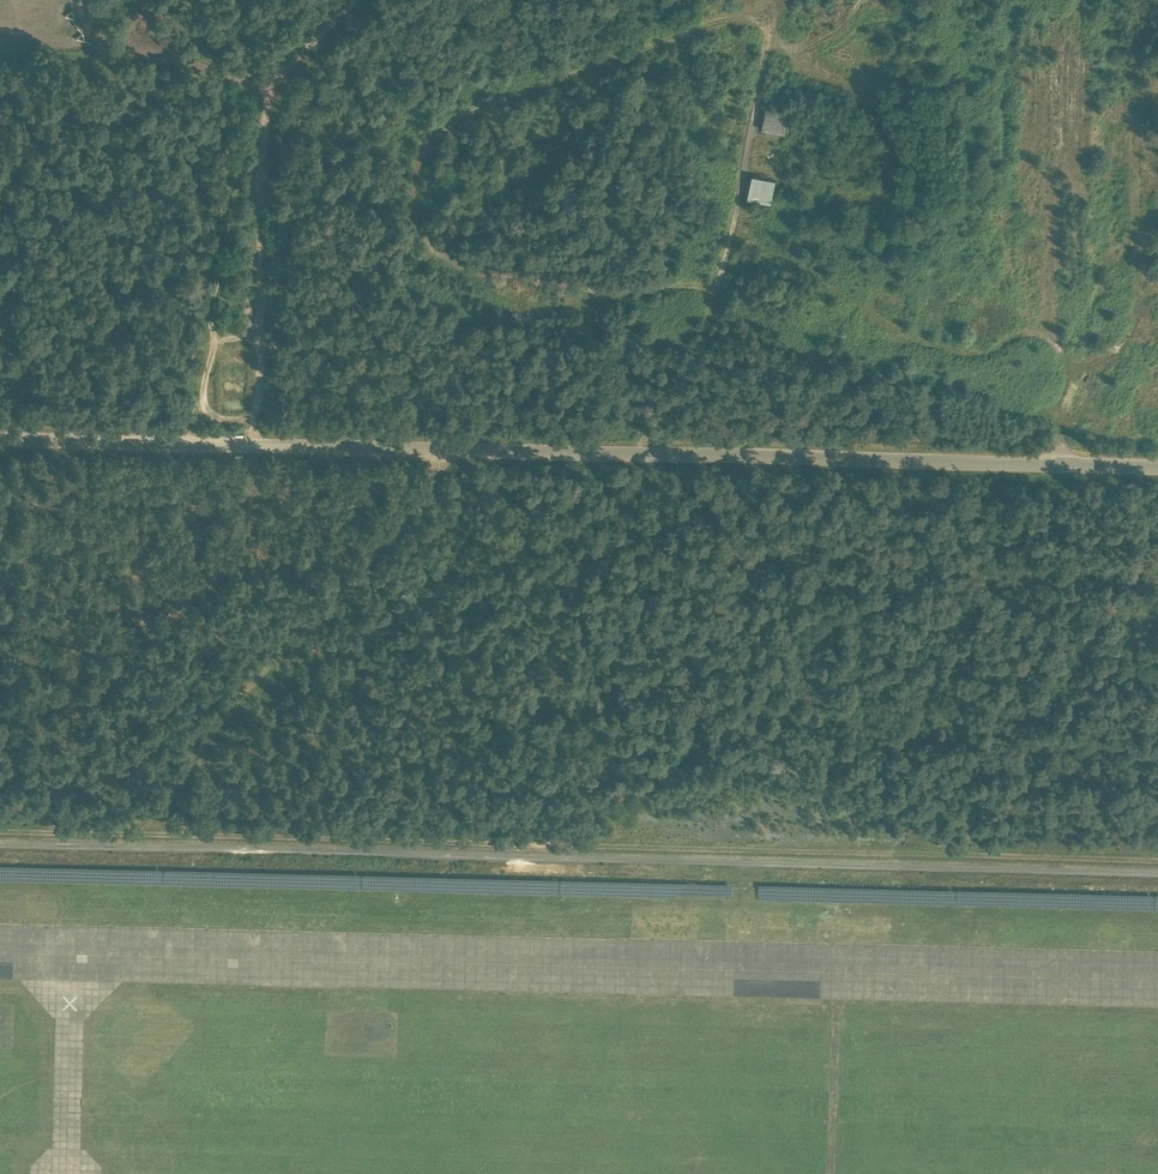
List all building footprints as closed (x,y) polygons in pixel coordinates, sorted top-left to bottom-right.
[(789,110),(767,105),(762,129),(785,134),(789,110)] [(736,116),(728,114),(725,123),(734,125),(736,116)] [(776,179),(752,175),(748,199),(771,203),(776,179)]
